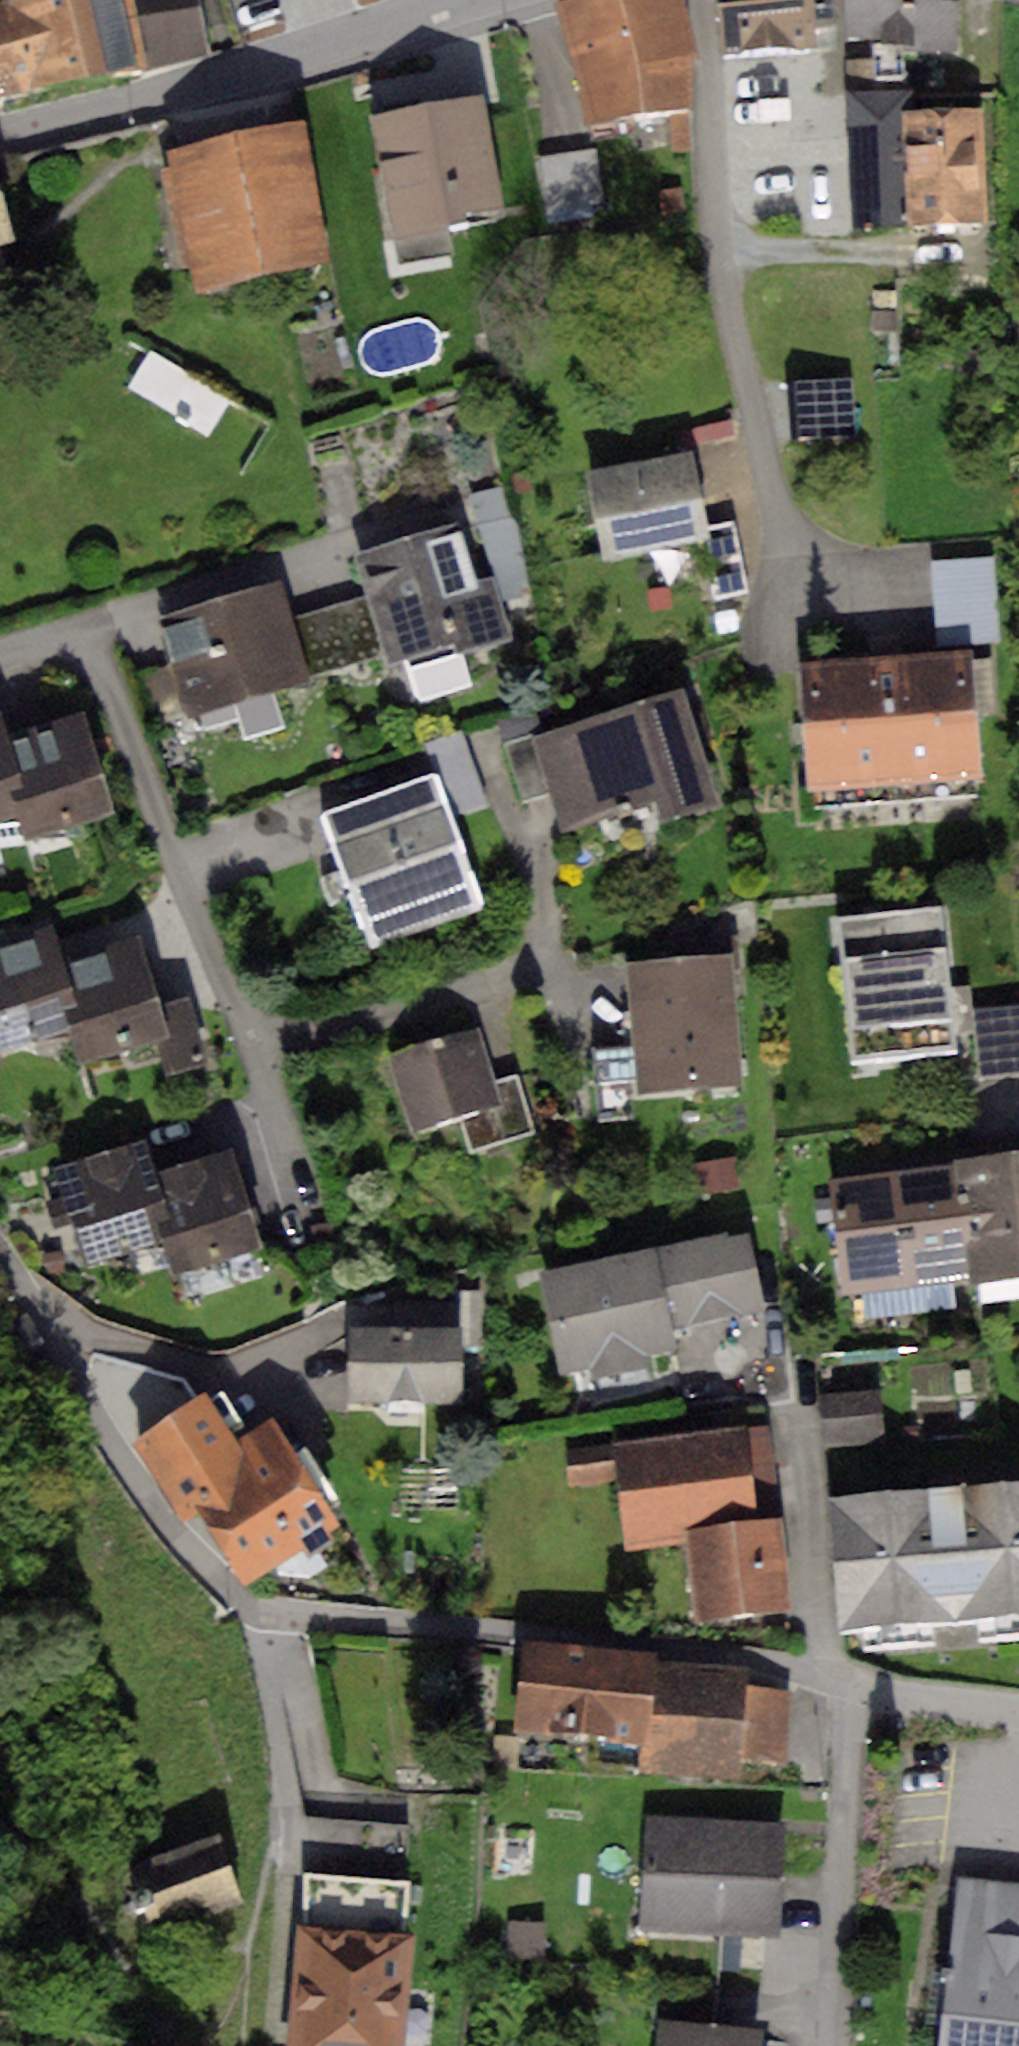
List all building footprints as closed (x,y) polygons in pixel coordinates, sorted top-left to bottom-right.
[(0,2),(0,98),(148,65),(134,0),(10,0),(0,2)] [(148,65),(209,52),(198,0),(134,0),(148,65)] [(561,1),(583,122),(689,103),(696,54),(682,0),(566,0),(561,1)] [(723,48),(840,41),(836,0),(717,0),(723,48)] [(848,34),(871,37),(875,76),(906,76),(909,46),(960,49),(958,0),(846,0),(848,34)] [(870,59),(848,60),(853,226),(918,224),(914,108),(914,92),(871,93),(870,59)] [(477,100),(374,118),(399,264),(456,254),(450,218),(497,210),(477,100)] [(989,105),(914,108),(918,224),(993,221),(989,105)] [(302,124),(170,153),(199,285),(331,256),(302,124)] [(596,152),(537,159),(545,222),(604,215),(596,152)] [(14,236),(0,177),(0,239),(14,236)] [(682,188),(661,191),(664,213),(685,210),(682,188)] [(895,309),(870,309),(871,331),(896,330),(895,309)] [(228,402),(150,353),(127,388),(205,437),(228,402)] [(729,421),(688,431),(691,446),(732,436),(729,421)] [(693,456),(586,474),(602,561),(708,543),(706,528),(693,456)] [(526,470),(512,472),(514,491),(529,489),(526,470)] [(505,487),(473,493),(479,524),(511,518),(505,487)] [(734,522),(706,528),(708,543),(720,597),(748,591),(734,522)] [(459,526),(357,554),(368,596),(384,654),(389,671),(404,667),(415,704),(476,687),(466,652),(507,641),(490,582),(475,586),(459,526)] [(994,558),(930,562),(935,646),(1000,642),(994,558)] [(277,584),(162,622),(193,716),(309,678),(289,620),(277,584)] [(368,596),(289,620),(309,678),(384,654),(368,596)] [(972,652),(801,662),(809,787),(980,777),(972,652)] [(682,685),(530,732),(548,794),(560,830),(659,799),(663,813),(716,796),(682,685)] [(0,707),(0,818),(32,809),(10,734),(3,706),(0,707)] [(47,723),(10,734),(32,809),(40,837),(114,816),(84,712),(47,723)] [(548,794),(530,732),(504,740),(522,801),(548,794)] [(436,776),(451,816),(487,803),(463,737),(427,750),(436,776)] [(436,776),(329,812),(375,950),(483,914),(451,816),(436,776)] [(941,908),(838,918),(853,1060),(956,1049),(941,908)] [(56,961),(47,929),(0,942),(0,1051),(76,1030),(56,961)] [(137,938),(56,961),(76,1030),(84,1060),(165,1037),(156,1004),(137,938)] [(733,958),(629,963),(634,1046),(636,1092),(739,1087),(733,958)] [(187,994),(156,1004),(165,1037),(177,1073),(208,1064),(187,994)] [(973,1009),(979,1079),(1018,1076),(1018,1005),(973,1009)] [(476,1028),(389,1053),(411,1131),(498,1106),(491,1083),(476,1028)] [(636,1092),(634,1046),(595,1048),(599,1119),(637,1117),(636,1092)] [(518,1075),(491,1083),(498,1106),(508,1141),(535,1132),(518,1075)] [(171,1242),(153,1169),(146,1142),(57,1164),(83,1265),(171,1242)] [(235,1150),(153,1169),(171,1242),(176,1267),(258,1247),(235,1150)] [(950,1159),(950,1163),(966,1279),(966,1285),(1018,1278),(1018,1150),(950,1159)] [(738,1157),(696,1165),(701,1195),(744,1188),(738,1157)] [(966,1279),(950,1163),(888,1171),(903,1287),(966,1279)] [(903,1287),(888,1171),(827,1178),(841,1294),(903,1287)] [(724,1231),(653,1246),(670,1329),(761,1310),(745,1232),(725,1236),(724,1231)] [(653,1246),(537,1269),(558,1373),(592,1366),(594,1379),(650,1368),(647,1353),(673,1348),(670,1329),(653,1246)] [(61,1253),(44,1256),(48,1278),(65,1275),(61,1253)] [(460,1327),(348,1327),(348,1401),(461,1401),(460,1327)] [(879,1389),(821,1393),(826,1447),(883,1443),(879,1389)] [(206,1393),(132,1440),(184,1520),(200,1510),(246,1581),(341,1520),(272,1413),(234,1438),(206,1393)] [(744,1429),(617,1445),(630,1548),(683,1541),(693,1622),(791,1610),(779,1513),(755,1516),(744,1429)] [(608,1445),(564,1449),(567,1486),(611,1482),(608,1445)] [(832,1500),(844,1632),(1018,1616),(1018,1483),(832,1500)] [(649,1654),(521,1644),(514,1732),(643,1743),(649,1658),(649,1654)] [(747,1665),(649,1658),(643,1743),(641,1771),(738,1777),(739,1759),(787,1763),(793,1688),(745,1684),(747,1665)] [(311,1816),(305,1873),(405,1883),(411,1826),(311,1816)] [(782,1825),(646,1817),(640,1927),(721,1931),(776,1934),(782,1825)] [(134,1864),(155,1926),(242,1897),(220,1835),(134,1864)] [(305,1873),(300,1924),(400,1935),(405,1883),(305,1873)] [(958,1882),(942,2045),(1018,2045),(1018,1888),(958,1882)] [(543,1923),(509,1921),(507,1959),(541,1961),(543,1923)] [(415,1937),(400,1935),(300,1924),(286,2045),(402,2045),(415,1937)] [(714,2027),(717,1991),(659,1985),(656,2022),(714,2027)] [(656,2022),(653,2045),(756,2045),(758,2031),(714,2027),(656,2022)]
